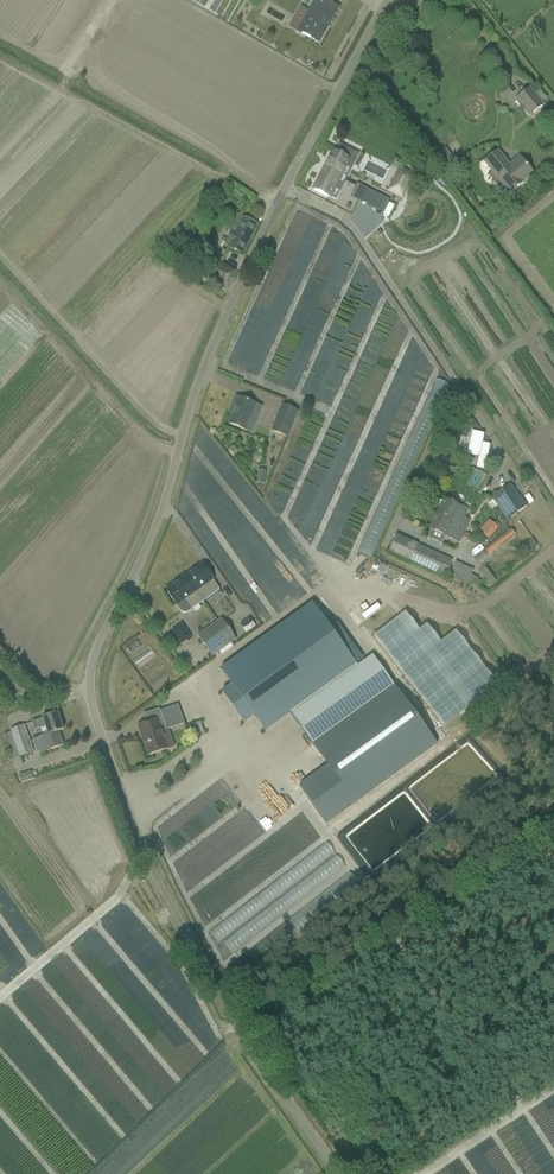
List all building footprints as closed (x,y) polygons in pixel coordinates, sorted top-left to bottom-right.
[(289,28),(302,35),(302,34),(308,37),(318,43),(327,27),(324,26),(335,7),(324,1),(323,0),(314,0),(307,12),(300,8),(289,28)] [(550,9),(543,0),(539,0),(536,2),(544,13),(550,9)] [(544,106),(529,88),(514,100),(529,118),(544,106)] [(544,110),(539,113),(544,119),(548,116),(544,110)] [(445,147),(438,153),(447,166),(455,160),(445,147)] [(484,162),(492,172),(510,194),(523,183),(532,175),(526,168),(519,159),(510,167),(498,151),(484,162)] [(314,190),(329,198),(348,160),(333,152),(314,190)] [(399,168),(387,192),(401,200),(414,175),(399,168)] [(419,177),(413,182),(417,186),(422,181),(419,177)] [(356,186),(350,198),(359,203),(365,190),(356,186)] [(234,213),(226,230),(231,232),(227,241),(231,243),(228,248),(231,250),(242,255),(257,225),(244,218),(239,216),(234,213)] [(231,270),(220,264),(213,259),(202,280),(225,293),(231,282),(232,282),(233,280),(227,277),(231,270)] [(436,380),(349,592),(362,597),(449,386),(436,380)] [(228,424),(240,429),(245,431),(256,406),(246,401),(235,397),(231,407),(235,408),(228,424)] [(299,411),(289,408),(281,405),(270,431),(289,438),(299,411)] [(472,433),(466,456),(478,459),(476,469),(484,471),(490,446),(482,444),(484,435),(472,433)] [(257,470),(256,484),(264,484),(265,471),(257,470)] [(510,484),(491,497),(499,508),(507,519),(526,506),(517,494),(510,484)] [(429,536),(427,539),(441,545),(445,537),(453,540),(459,543),(462,535),(467,524),(462,521),(467,510),(466,509),(466,510),(443,500),(440,508),(436,514),(429,530),(431,531),(429,536)] [(488,520),(480,530),(489,538),(498,528),(488,520)] [(488,556),(515,536),(511,531),(484,551),(488,556)] [(452,561),(396,535),(387,552),(444,578),(452,561)] [(532,539),(524,544),(530,552),(532,550),(537,546),(532,539)] [(477,563),(486,556),(483,552),(474,559),(477,563)] [(456,562),(450,575),(466,582),(471,584),(473,585),(477,577),(475,576),(470,574),(472,570),(456,562)] [(196,591),(203,602),(220,590),(202,565),(185,578),(194,592),(196,591)] [(488,570),(481,577),(494,592),(502,585),(488,570)] [(188,613),(191,610),(203,602),(196,591),(194,592),(185,578),(166,591),(176,606),(182,613),(185,614),(188,613)] [(348,609),(356,603),(347,591),(338,598),(348,609)] [(313,605),(222,671),(237,692),(227,699),(242,720),(244,723),(253,716),(265,731),(290,713),(291,715),(357,666),(344,648),(338,640),(313,605)] [(405,612),(374,636),(444,727),(497,686),(455,631),(440,643),(426,625),(418,630),(405,612)] [(236,640),(222,619),(209,628),(224,648),(236,640)] [(250,619),(241,625),(246,633),(255,627),(250,619)] [(178,625),(170,631),(181,645),(189,640),(178,625)] [(211,657),(224,648),(209,628),(198,636),(211,657)] [(357,666),(291,715),(328,765),(299,786),(325,822),(436,744),(372,656),(357,666)] [(18,680),(3,685),(10,703),(25,698),(18,680)] [(148,756),(159,752),(168,749),(162,732),(184,724),(177,705),(160,712),(162,719),(158,720),(149,723),(138,727),(148,756)] [(47,736),(58,732),(63,731),(57,714),(32,723),(34,730),(44,727),(47,735),(47,736)] [(200,722),(191,725),(195,736),(204,733),(200,722)] [(11,760),(19,757),(33,753),(24,726),(10,730),(11,732),(3,734),(11,760)] [(63,745),(58,732),(47,736),(47,735),(33,740),(37,754),(63,745)] [(251,740),(253,746),(277,739),(275,733),(251,740)] [(208,739),(194,749),(197,753),(211,743),(208,739)] [(24,774),(18,776),(20,784),(27,781),(24,774)] [(310,858),(212,933),(232,959),(257,939),(269,940),(288,925),(295,926),(308,916),(307,926),(314,920),(315,907),(309,911),(309,903),(317,903),(317,893),(324,888),(332,888),(333,887),(355,888),(358,885),(358,879),(341,857),(342,857),(329,841),(324,846),(322,846),(310,855),(310,858)]
